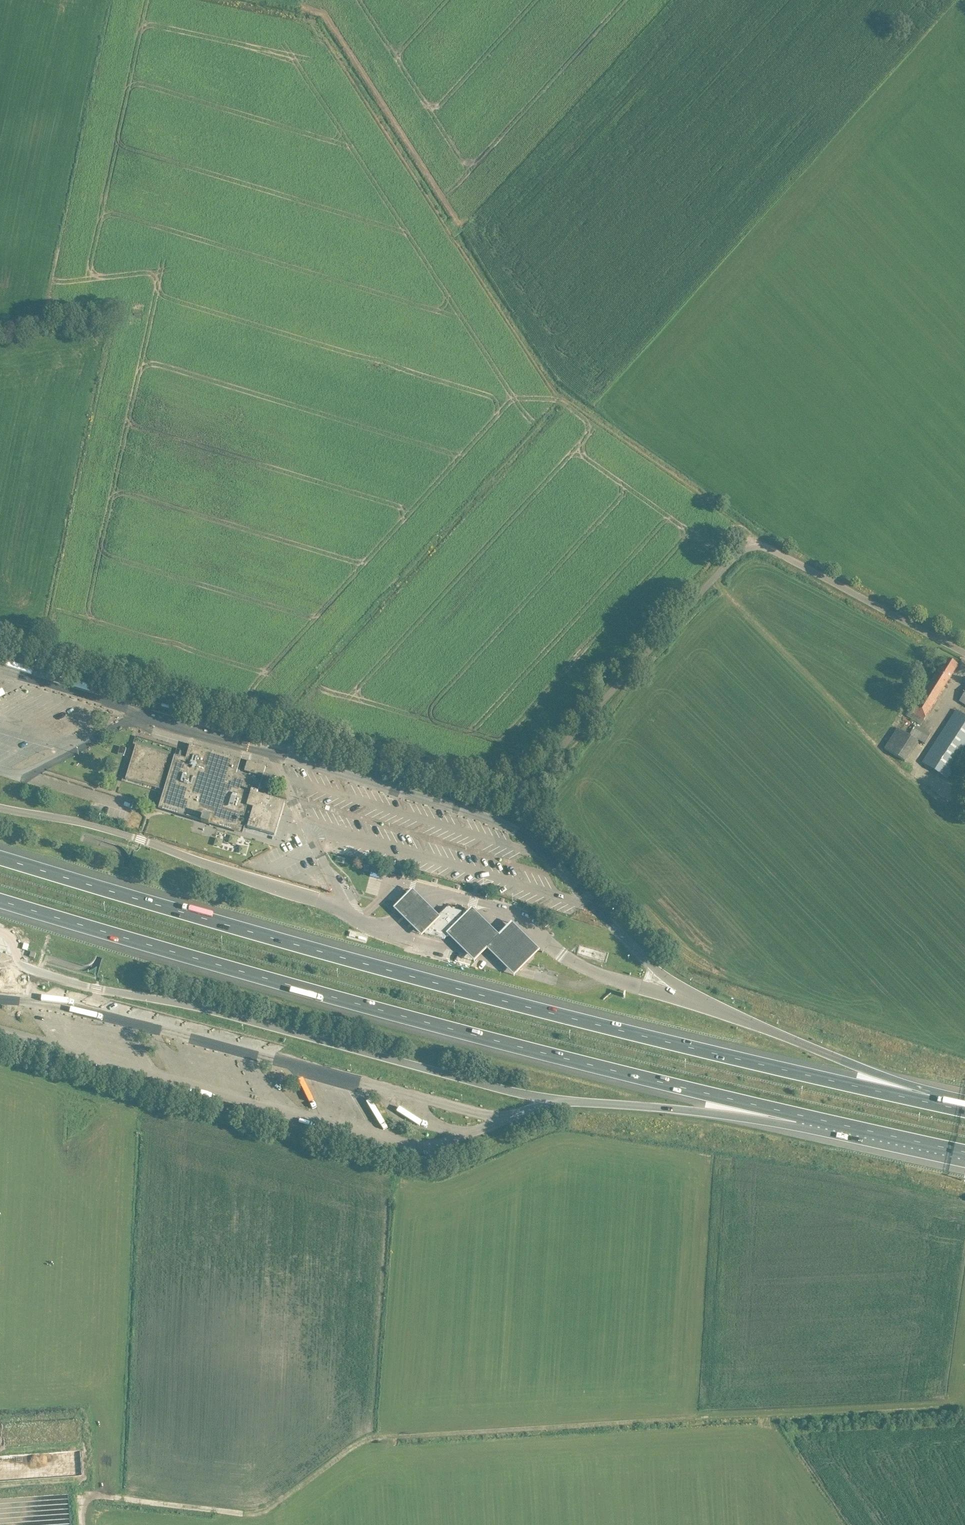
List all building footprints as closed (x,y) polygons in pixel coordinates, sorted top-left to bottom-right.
[(906,715),(921,724),(953,674),(958,665),(947,658),(931,684),(926,680),(920,689),(907,710),(909,711),(906,715)] [(947,779),(964,751),(964,716),(956,710),(922,763),(947,779)] [(918,742),(908,736),(897,729),(884,749),(905,762),(918,742)] [(136,744),(126,779),(164,791),(160,806),(202,819),(203,815),(208,816),(212,817),(211,821),(241,830),(242,824),(248,826),(248,827),(247,828),(272,836),(275,837),(283,810),(285,803),(264,796),(265,792),(266,788),(272,789),(274,781),(276,776),(264,773),(266,767),(251,762),(248,761),(245,772),(262,777),(261,781),(236,774),(241,759),(240,759),(227,755),(226,755),(222,753),(221,753),(212,750),(195,745),(190,744),(186,759),(180,757),(175,756),(136,744)] [(120,746),(118,754),(124,756),(126,748),(120,746)] [(401,918),(420,937),(439,918),(421,899),(412,890),(392,909),(401,918)] [(447,908),(423,932),(425,934),(444,939),(468,915),(466,913),(447,908)] [(465,915),(446,935),(460,950),(473,962),(486,950),(513,977),(539,951),(522,935),(511,924),(498,937),(471,910),(465,915)] [(0,1499),(0,1524),(70,1524),(68,1494),(0,1499)]
